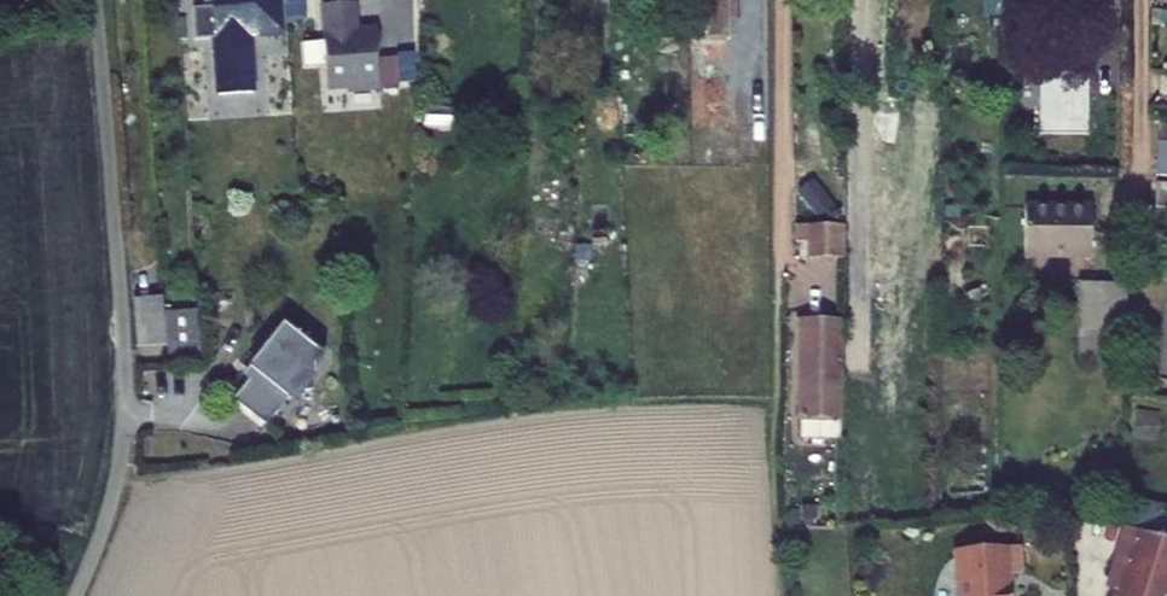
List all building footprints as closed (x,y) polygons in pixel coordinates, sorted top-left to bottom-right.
[(214,8),(194,9),(197,41),(216,39),(220,96),(255,93),(251,37),(289,35),(288,26),(287,0),(213,0),(214,8)] [(288,26),(298,25),(296,0),(287,0),(288,26)] [(379,29),(365,30),(359,31),(359,27),(357,3),(323,5),(329,90),(348,88),(348,92),(381,90),(381,88),(379,60),(379,53),(381,53),(379,29)] [(1151,10),(1151,28),(1166,30),(1166,11),(1151,10)] [(379,60),(381,88),(400,87),(398,59),(379,60)] [(1088,74),(1040,74),(1040,134),(1088,134),(1088,74)] [(1160,140),(1157,174),(1166,175),(1166,141),(1160,140)] [(1156,184),(1155,209),(1166,210),(1166,185),(1156,184)] [(1091,258),(1090,205),(1025,204),(1025,259),(1091,258)] [(811,226),(797,226),(797,243),(811,243),(811,226)] [(811,226),(811,243),(811,259),(844,259),(845,226),(811,226)] [(1080,282),(1079,332),(1101,332),(1102,283),(1080,282)] [(1105,361),(1105,340),(1127,342),(1126,285),(1102,283),(1101,332),(1079,332),(1078,360),(1105,361)] [(164,297),(136,299),(140,347),(168,344),(166,313),(164,297)] [(169,363),(202,361),(199,311),(166,313),(168,344),(169,363)] [(840,438),(841,422),(842,422),(844,341),(844,320),(801,319),(800,438),(840,438)] [(235,400),(267,427),(324,355),(290,328),(235,400)] [(1144,415),(1144,440),(1162,440),(1162,415),(1144,415)] [(1127,527),(1118,555),(1123,557),(1132,529),(1127,527)] [(1132,529),(1123,557),(1118,555),(1111,576),(1120,579),(1117,591),(1115,595),(1166,595),(1166,540),(1132,529)] [(1021,546),(955,551),(958,595),(1013,595),(1011,575),(1023,573),(1021,546)] [(1107,588),(1117,591),(1120,579),(1111,576),(1107,588)]
